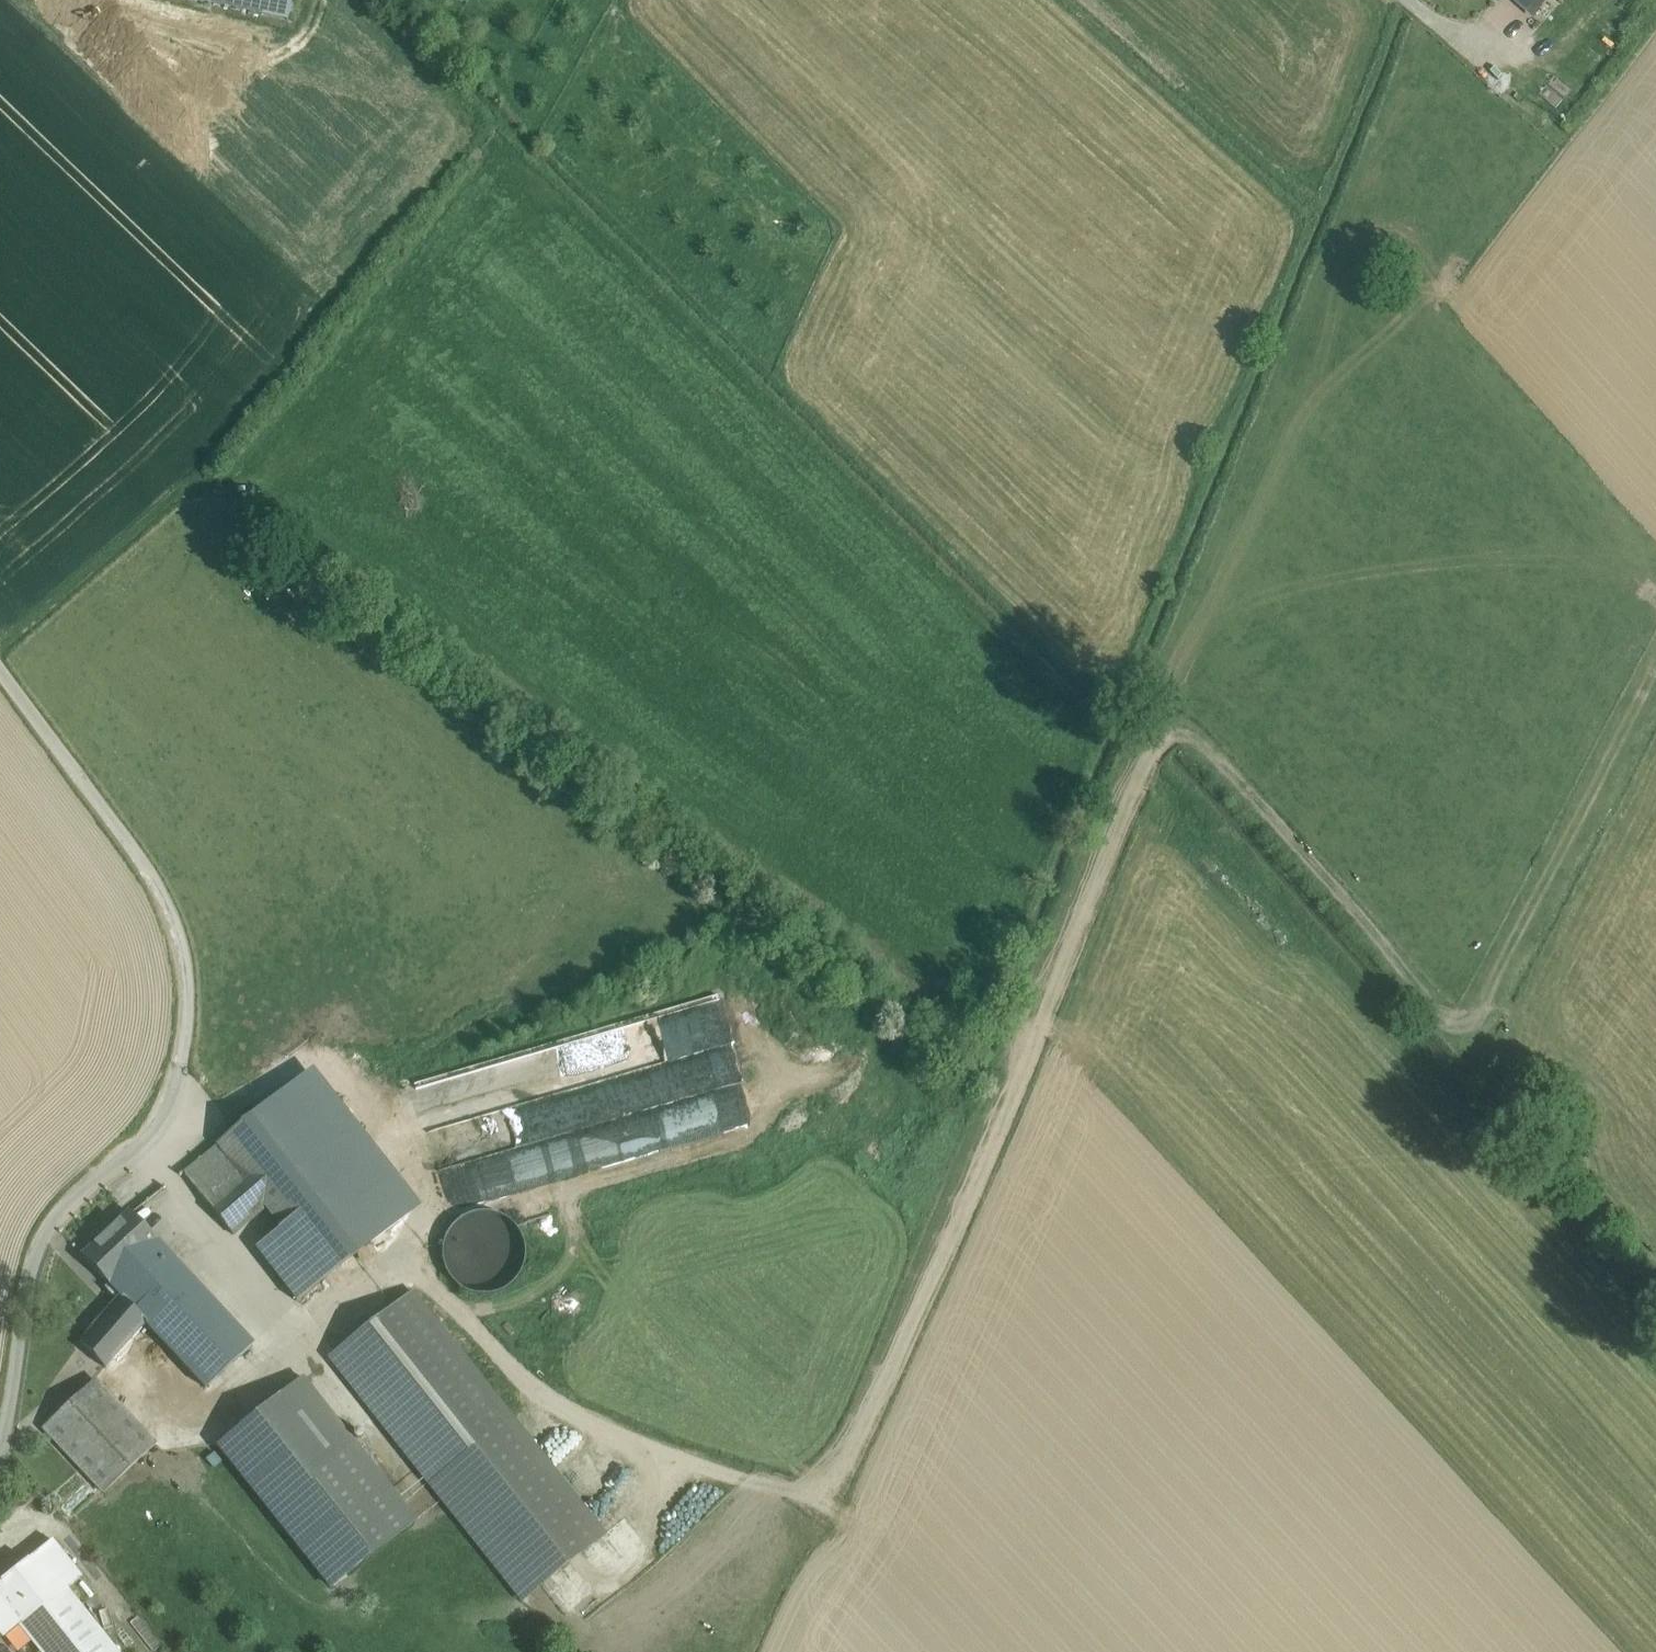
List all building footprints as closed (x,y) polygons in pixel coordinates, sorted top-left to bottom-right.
[(287,21),(292,0),(189,0),(287,21)] [(1535,15),(1549,0),(1517,0),(1535,15)] [(476,1072),(430,1084),(442,1129),(416,1135),(425,1170),(516,1147),(524,1179),(732,1125),(734,1103),(729,1084),(743,1081),(735,1052),(636,1077),(637,1067),(673,1058),(667,1035),(593,1054),(602,1055),(490,1084),(496,1104),(509,1105),(525,1101),(524,1112),(498,1119),(480,1117),(477,1105),(484,1103),(476,1072)] [(286,1131),(266,1106),(217,1145),(265,1206),(282,1228),(323,1281),(372,1242),(286,1131)] [(348,1150),(315,1108),(286,1131),(372,1241),(400,1219),(347,1151),(348,1150)] [(265,1206),(217,1145),(183,1172),(233,1235),(265,1206)] [(522,1268),(525,1253),(522,1237),(512,1224),(499,1215),(483,1212),(467,1215),(454,1224),(445,1238),(443,1254),(446,1269),(455,1283),(468,1291),(484,1294),(500,1291),(513,1282),(522,1268)] [(160,1244),(149,1233),(131,1213),(84,1257),(109,1284),(110,1284),(123,1298),(170,1255),(160,1244)] [(149,1233),(160,1244),(178,1226),(168,1215),(149,1233)] [(323,1281),(282,1228),(256,1248),(297,1301),(323,1281)] [(253,1344),(170,1255),(123,1298),(110,1284),(109,1284),(121,1297),(93,1326),(93,1327),(81,1343),(106,1368),(110,1364),(166,1424),(253,1344)] [(412,1292),(330,1358),(429,1485),(512,1418),(412,1292)] [(415,1522),(303,1379),(220,1445),(332,1586),(415,1522)] [(95,1380),(43,1427),(103,1492),(156,1444),(95,1380)] [(603,1530),(512,1418),(429,1485),(520,1596),(603,1530)] [(37,1552),(60,1581),(75,1569),(52,1540),(37,1552)] [(37,1552),(0,1582),(0,1600),(20,1625),(66,1589),(60,1581),(37,1552)] [(66,1589),(20,1625),(41,1651),(116,1651),(66,1589)] [(0,1600),(0,1631),(5,1637),(20,1625),(0,1600)]
